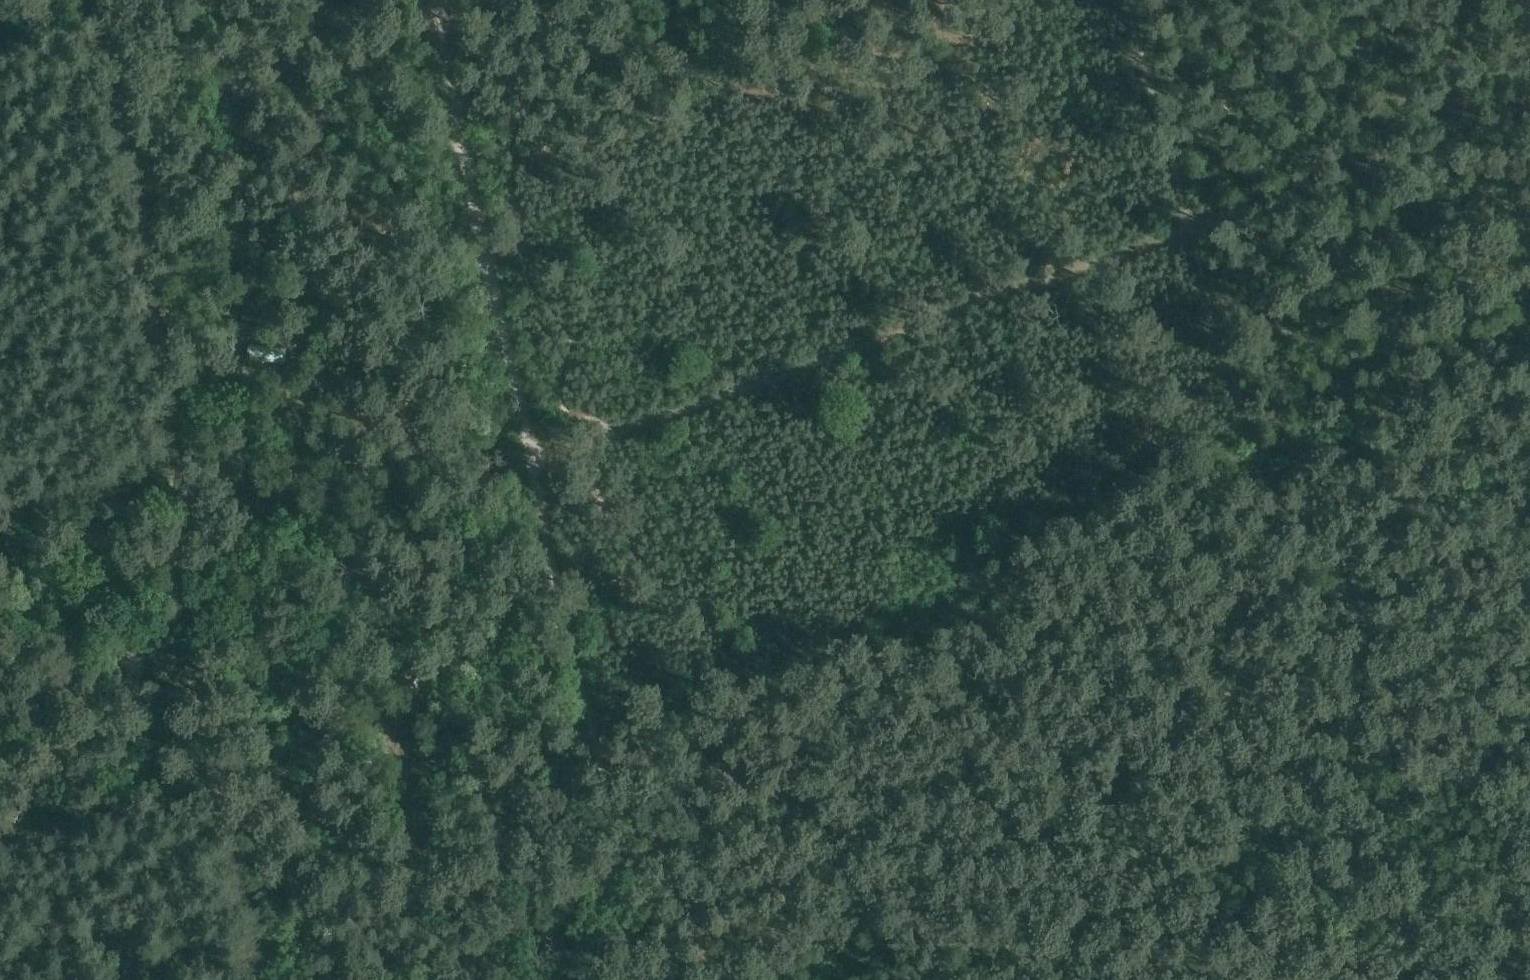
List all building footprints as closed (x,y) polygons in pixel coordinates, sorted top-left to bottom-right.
[(286,365),(288,350),(249,345),(247,360),(286,365)] [(140,644),(123,646),(127,672),(143,669),(140,644)]
